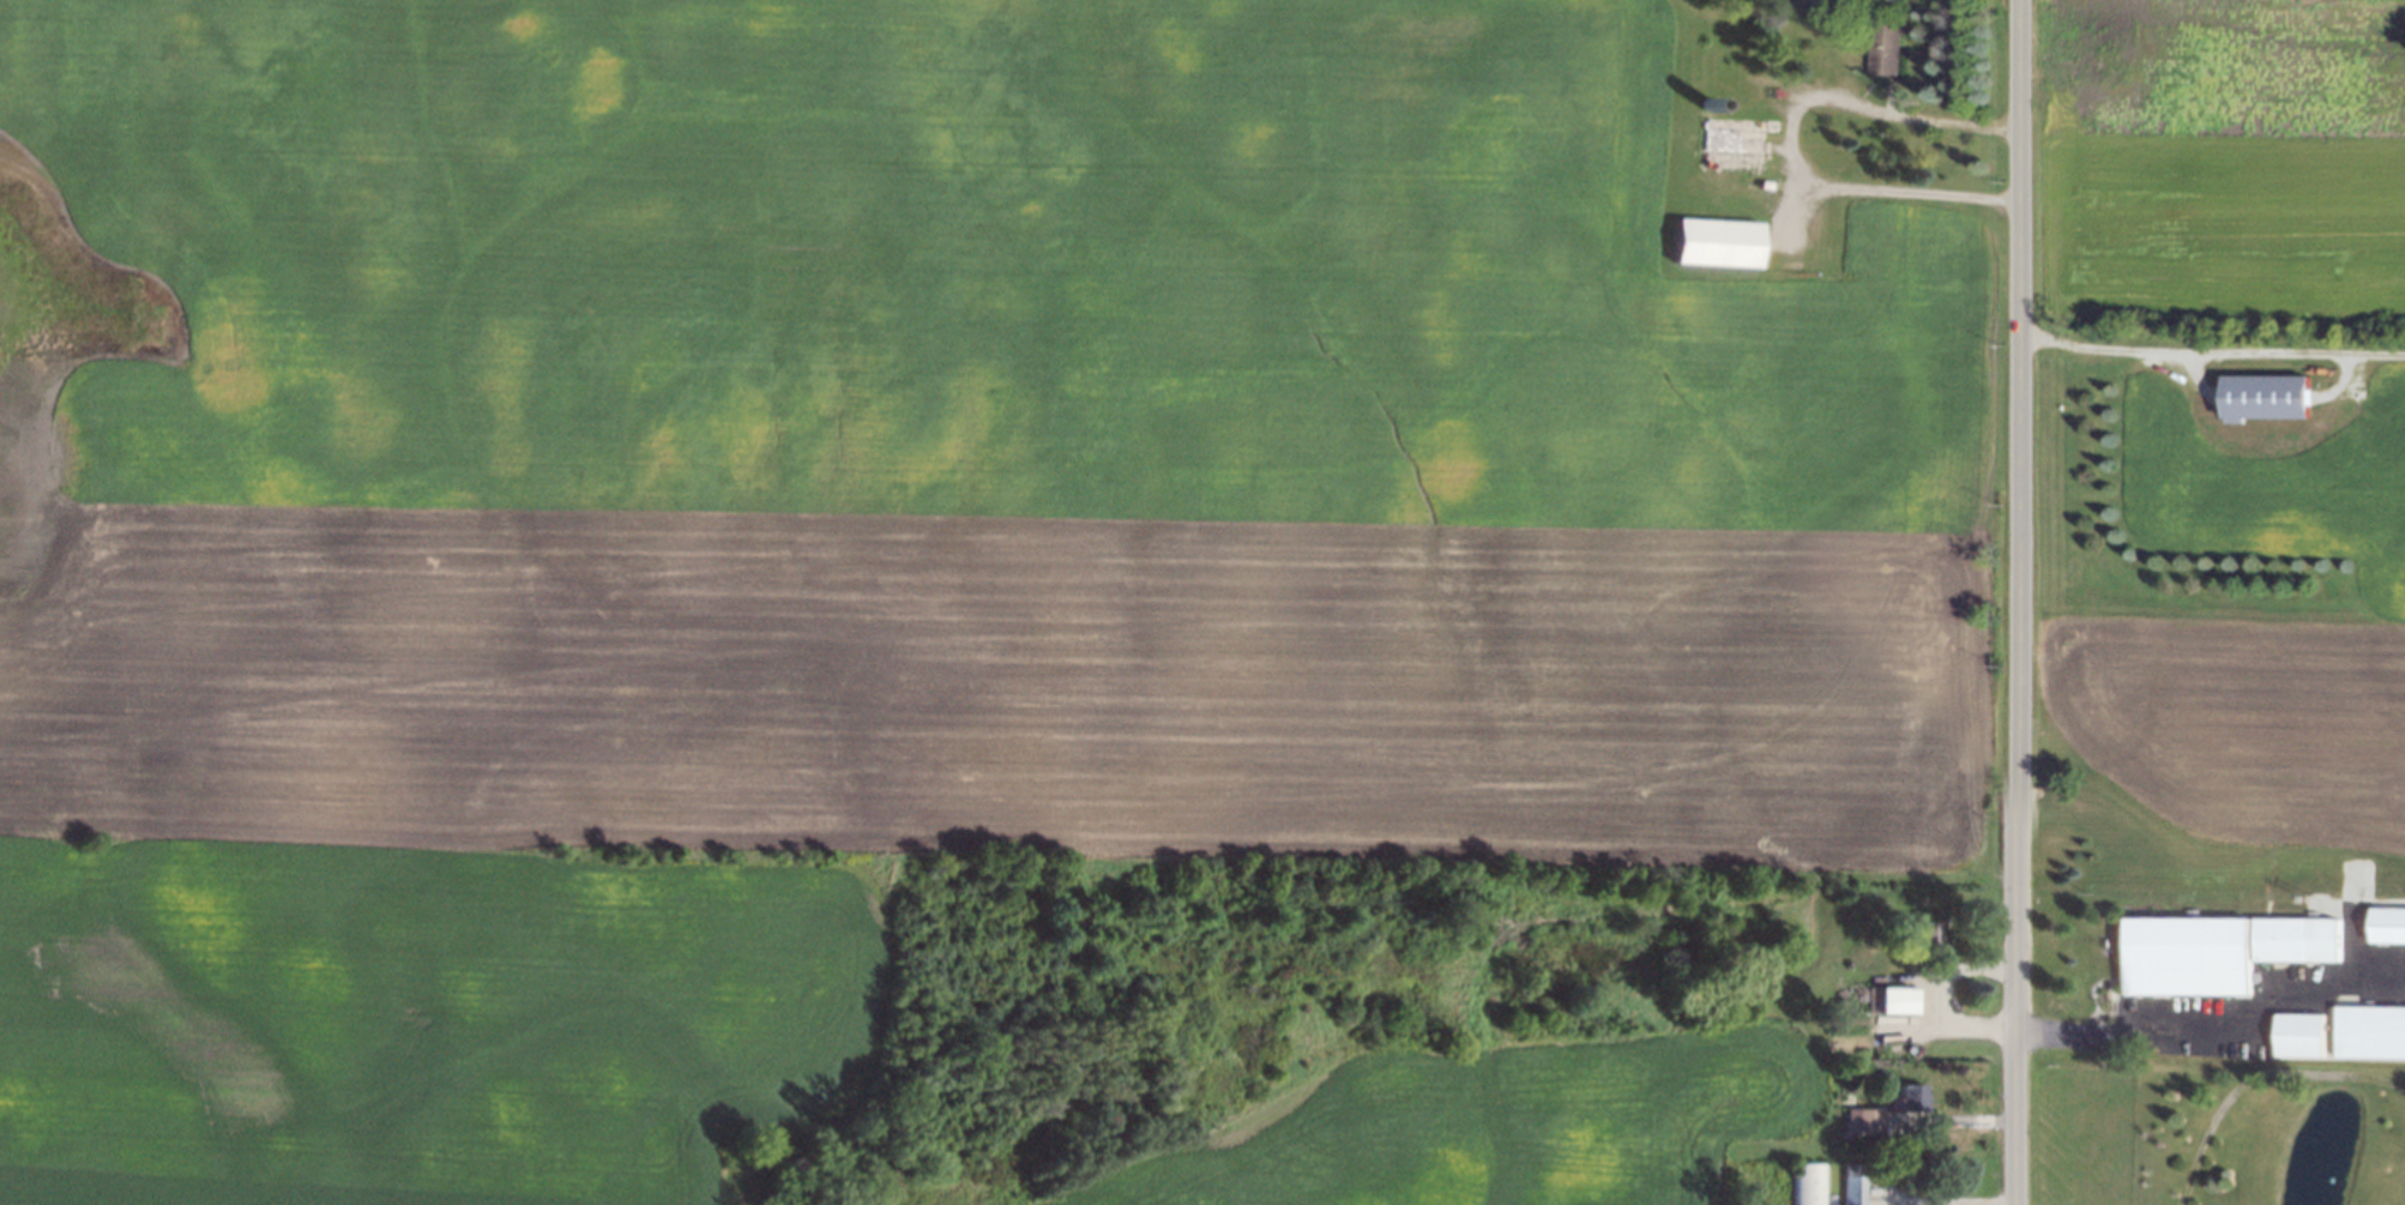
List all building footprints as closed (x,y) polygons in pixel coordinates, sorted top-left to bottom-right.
[(1899,73),(1867,71),(1870,11),(1906,13),(1905,35),(1901,35),(1899,73)] [(1708,95),(1712,96),(1713,98),(1714,103),(1713,106),(1710,108),(1706,108),(1702,104),(1701,102),(1704,97),(1708,95)] [(1698,118),(1695,170),(1766,176),(1771,121),(1698,118)] [(1677,218),(1675,263),(1759,269),(1761,223),(1677,218)] [(2221,374),(2220,417),(2307,418),(2307,375),(2221,374)] [(2368,944),(2404,944),(2404,910),(2369,909),(2368,944)] [(2126,996),(2127,920),(2339,920),(2339,964),(2253,963),(2250,999),(2126,996)] [(1865,988),(1915,989),(1915,1016),(1865,1016),(1865,988)] [(2274,1059),(2404,1060),(2404,1008),(2332,1006),(2332,1017),(2276,1016),(2274,1059)] [(1892,1109),(1892,1098),(1901,1098),(1901,1085),(1933,1085),(1933,1110),(1892,1109)] [(1842,1103),(1842,1093),(1852,1093),(1852,1103),(1842,1103)] [(1883,1132),(1855,1131),(1855,1109),(1883,1110),(1883,1132)] [(1863,1163),(1862,1204),(1844,1204),(1845,1162),(1863,1163)] [(1825,1163),(1825,1204),(1786,1204),(1786,1163),(1825,1163)]
